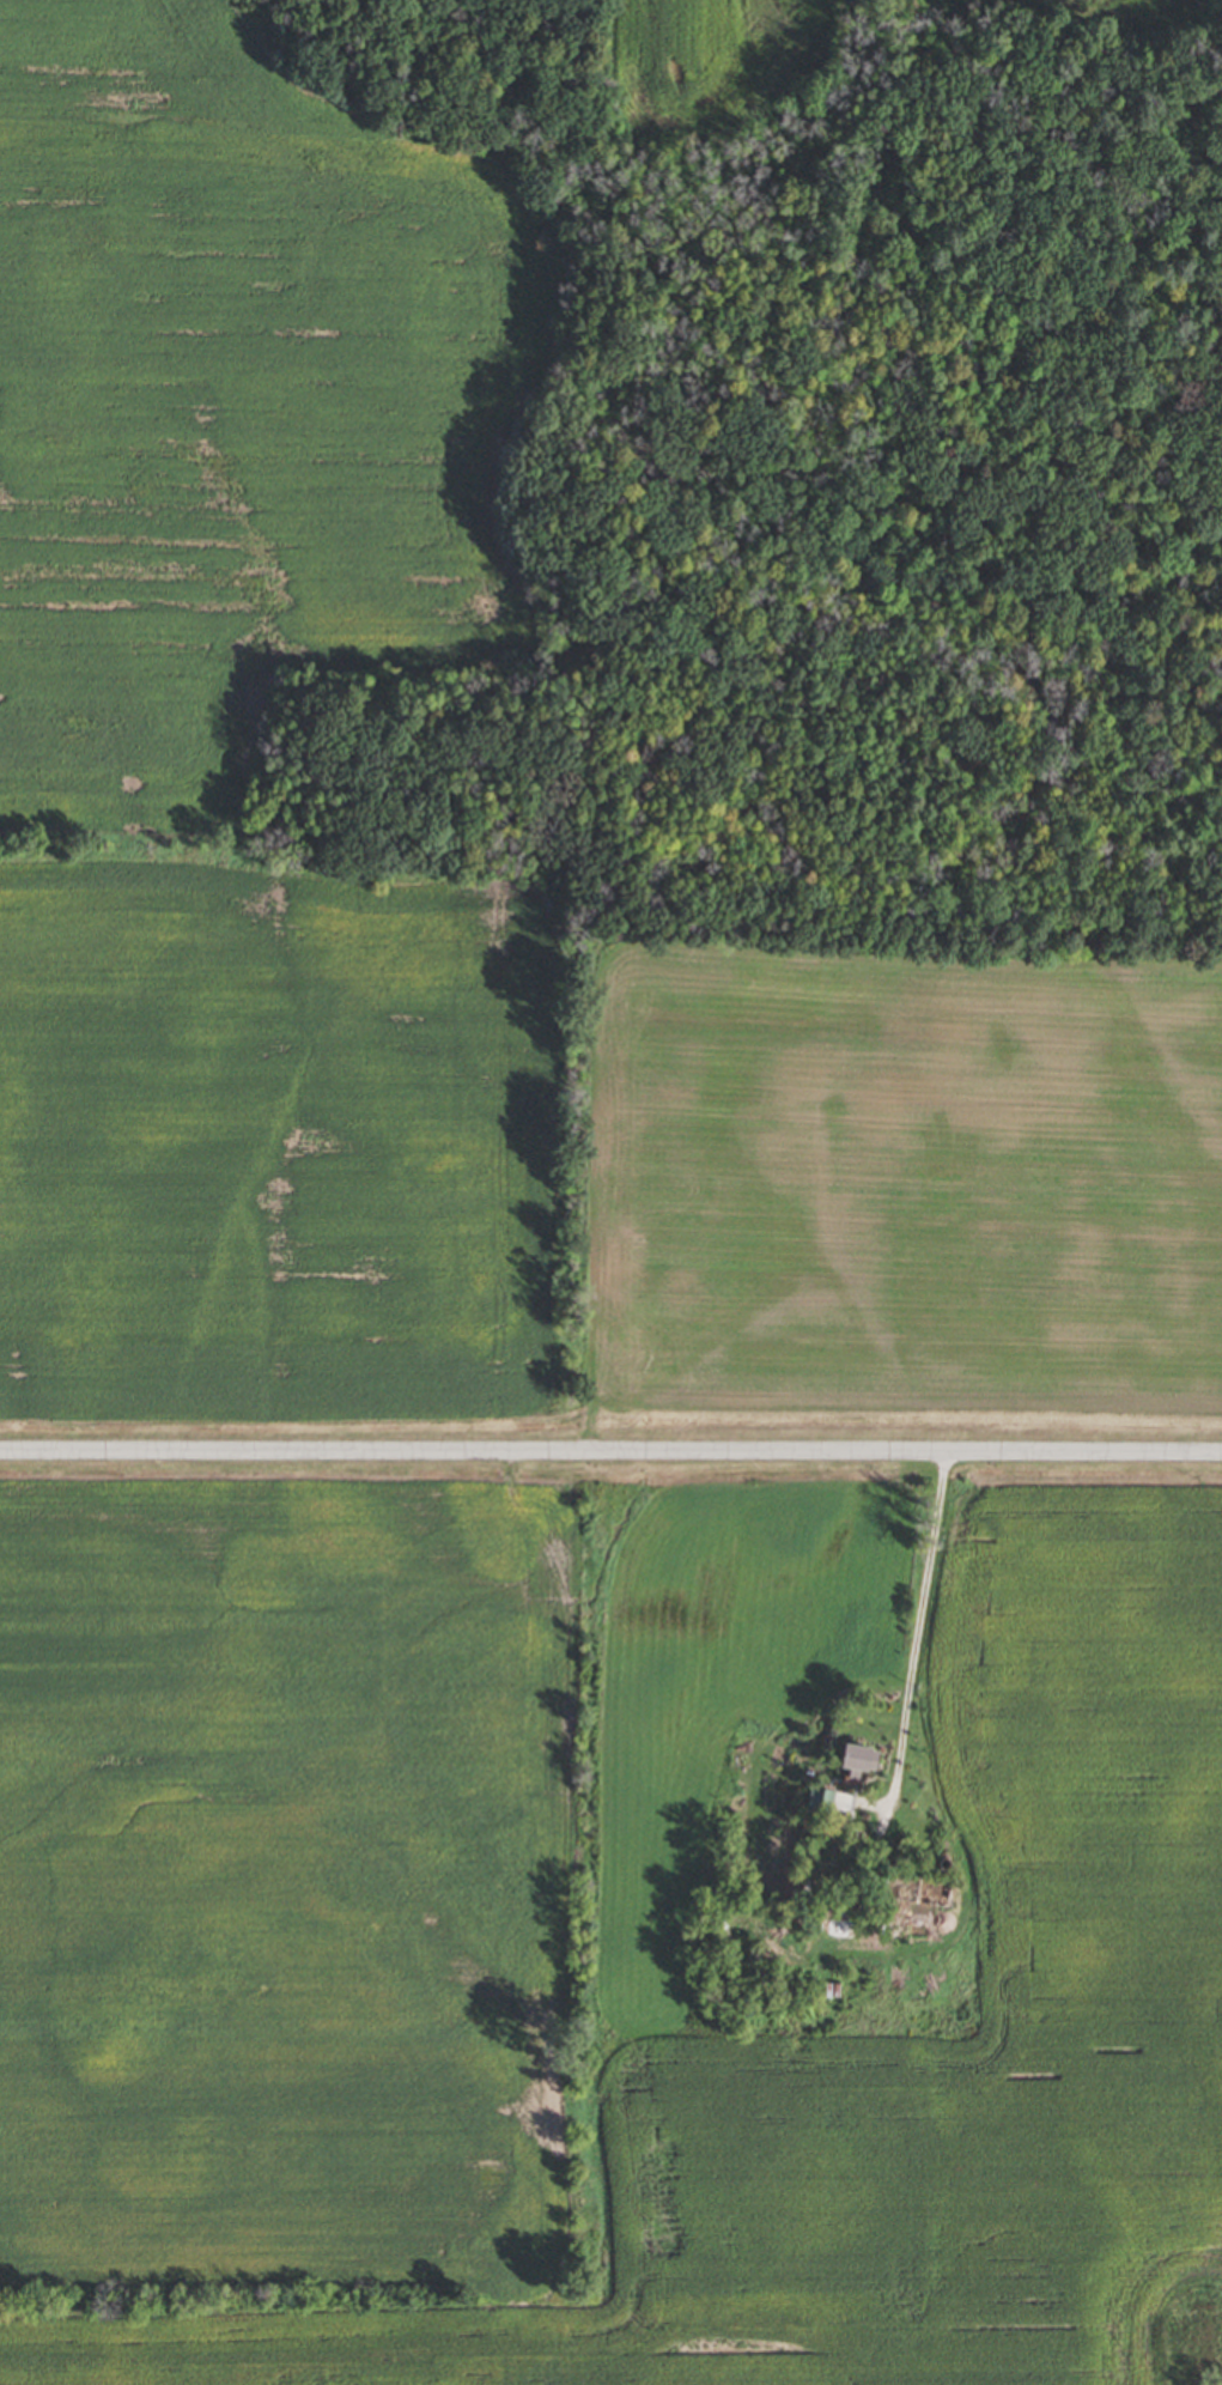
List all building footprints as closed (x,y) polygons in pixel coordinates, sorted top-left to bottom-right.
[(884,1770),(884,1746),(848,1746),(848,1770),(884,1770)]
